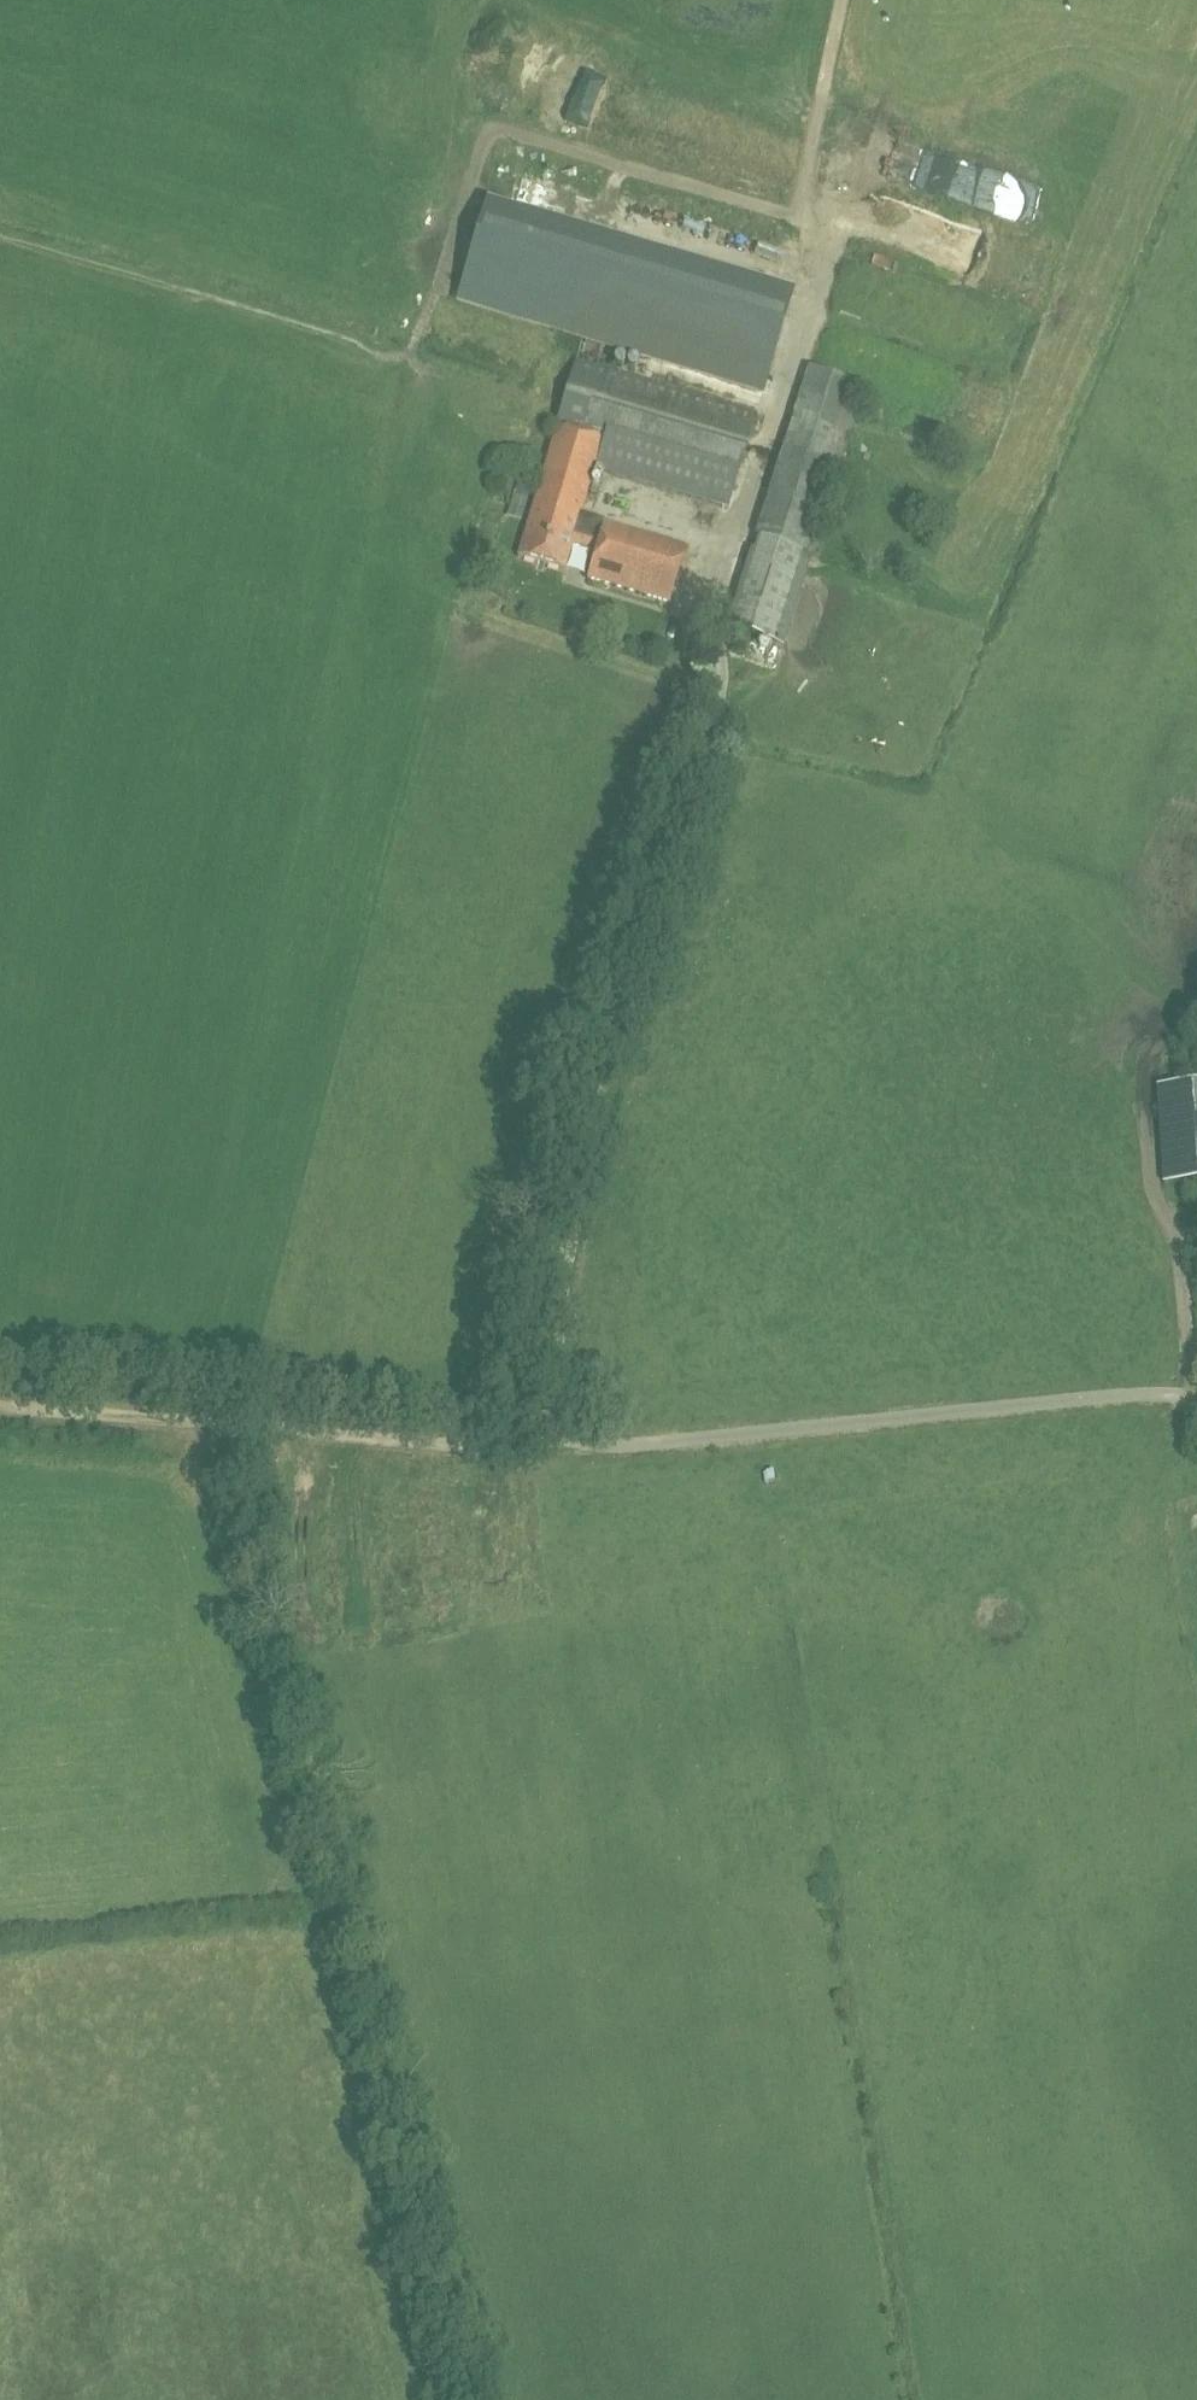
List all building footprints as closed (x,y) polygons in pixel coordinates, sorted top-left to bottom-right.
[(488,202),(458,305),(762,396),(792,293),(488,202)] [(728,510),(757,413),(575,359),(557,422),(555,428),(556,430),(601,443),(593,470),(728,510)] [(781,644),(810,556),(853,421),(864,386),(809,369),(755,538),(727,627),(781,644)] [(579,517),(593,470),(601,443),(556,430),(518,557),(564,571),(572,545),(594,552),(587,577),(668,602),(685,548),(579,517)] [(1157,1091),(1163,1187),(1196,1185),(1196,1089),(1157,1091)]
